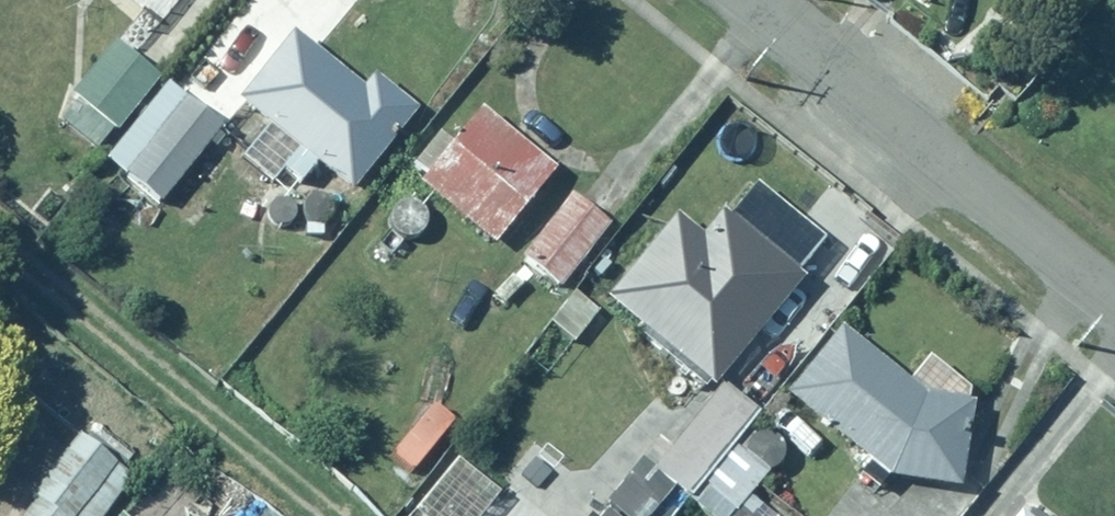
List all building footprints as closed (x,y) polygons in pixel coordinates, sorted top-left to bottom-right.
[(294,34),(240,102),(354,193),(421,109),(379,75),(366,92),(294,34)] [(115,42),(72,90),(81,99),(62,119),(96,150),(158,81),(115,42)] [(189,97),(124,169),(162,203),(227,132),(189,97)] [(427,177),(421,186),(498,245),(557,170),(482,112),(457,145),(441,133),(414,167),(427,177)] [(574,193),(521,257),(558,287),(611,224),(574,193)] [(608,298),(642,328),(637,335),(707,393),(711,388),(714,391),(816,274),(803,263),(817,247),(755,193),(732,220),(724,213),(701,238),(678,218),(608,298)] [(843,328),(787,397),(870,462),(859,477),(877,491),(890,475),(960,487),(971,391),(931,358),(908,383),(843,328)] [(607,502),(624,515),(655,515),(676,490),(708,515),(736,515),(772,473),(738,446),(761,418),(724,387),(673,449),(659,438),(607,502)] [(25,515),(108,515),(135,483),(78,435),(31,490),(40,497),(25,515)] [(1037,495),(1021,515),(1065,515),(1037,495)]
